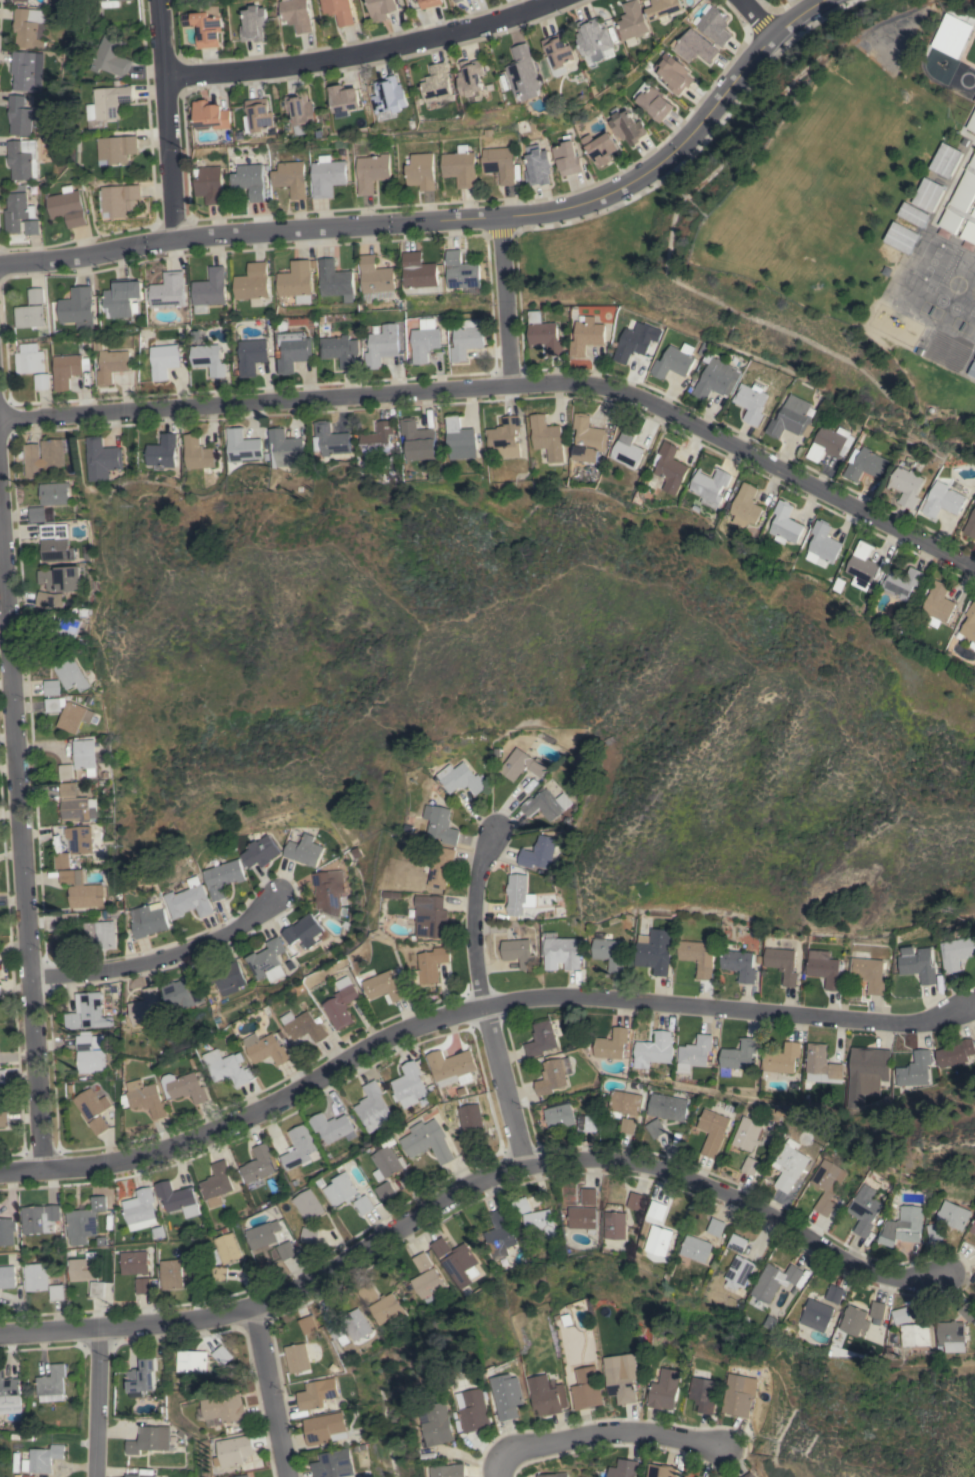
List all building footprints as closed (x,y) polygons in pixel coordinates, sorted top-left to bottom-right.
[(98,8),(98,0),(120,0),(120,7),(98,8)] [(283,1),(283,0),(290,0),(292,0),(307,0),(310,16),(313,31),(297,34),(296,24),(289,25),(288,20),(283,21),(280,1),(283,1)] [(325,14),(322,0),(350,0),(355,24),(340,27),(337,14),(331,15),(330,13),(325,14)] [(375,22),(370,0),(398,0),(400,9),(398,10),(398,11),(394,12),(395,13),(390,14),(390,18),(388,18),(389,19),(382,21),(381,21),(375,22)] [(423,9),(421,0),(443,0),(444,4),(423,9)] [(623,3),(631,0),(638,0),(643,12),(642,12),(650,31),(642,34),(642,35),(637,38),(636,36),(625,41),(617,22),(623,19),(621,15),(627,13),(623,3)] [(654,6),(652,0),(681,0),(684,9),(671,14),(673,19),(661,23),(660,18),(650,22),(647,13),(649,13),(647,9),(654,6)] [(696,25),(693,22),(697,16),(699,16),(700,17),(703,13),(703,12),(703,10),(708,4),(709,4),(712,5),(713,4),(728,17),(724,21),(728,24),(724,29),(732,35),(722,47),(696,25)] [(199,6),(209,5),(209,7),(217,6),(218,16),(220,16),(221,31),(220,32),(220,40),(219,40),(220,46),(197,48),(196,32),(197,32),(197,26),(191,26),(190,13),(200,12),(199,6)] [(254,42),(254,40),(242,41),(240,25),(244,24),(242,10),(250,9),(250,6),(258,5),(258,8),(264,7),(267,25),(266,26),(266,31),(262,31),(264,41),(254,42)] [(29,8),(29,9),(45,10),(45,23),(38,22),(37,39),(45,39),(44,48),(15,47),(16,35),(14,35),(14,30),(13,30),(14,7),(29,8)] [(614,47),(604,51),(607,59),(594,64),(590,53),(584,56),(577,38),(581,36),(576,23),(586,19),(586,21),(593,19),(595,24),(599,22),(602,29),(607,28),(614,47)] [(719,51),(709,62),(698,53),(695,58),(693,57),(689,62),(673,49),(690,27),(719,51)] [(551,55),(548,56),(542,41),(562,32),(568,46),(570,45),(576,58),(566,63),(567,65),(557,70),(551,55)] [(107,33),(128,42),(123,56),(134,60),(127,77),(103,67),(101,72),(93,69),(95,64),(94,64),(107,33)] [(543,87),(542,88),(543,91),(541,95),(524,101),(519,99),(518,96),(517,97),(507,67),(518,63),(512,48),(527,42),(543,87)] [(12,50),(13,50),(13,51),(43,53),(41,92),(12,90),(13,74),(10,74),(12,50)] [(685,67),(684,68),(689,71),(687,74),(694,80),(688,88),(686,86),(679,96),(666,86),(669,83),(657,73),(662,67),(660,65),(665,58),(667,60),(671,55),(685,67)] [(459,78),(461,77),(460,72),(463,71),(461,61),(471,59),(471,61),(482,59),(486,74),(481,75),(485,90),(482,91),(483,95),(478,96),(479,100),(472,101),(471,97),(470,97),(469,94),(463,95),(459,78)] [(445,98),(445,99),(439,101),(439,99),(426,103),(422,86),(423,86),(422,82),(428,81),(426,77),(432,75),(430,65),(445,62),(449,76),(448,76),(453,96),(445,98)] [(403,108),(404,111),(396,113),(395,109),(379,113),(379,114),(377,114),(373,96),(378,95),(375,82),(387,79),(386,77),(396,75),(399,84),(402,83),(403,88),(405,88),(409,106),(403,108)] [(362,108),(349,110),(350,116),(338,118),(337,113),(335,113),(330,87),(345,84),(346,90),(358,87),(362,108)] [(660,123),(648,114),(650,112),(636,101),(643,91),(645,93),(652,85),(662,93),(660,96),(673,106),(660,123)] [(89,104),(98,104),(97,95),(95,96),(95,92),(97,92),(97,88),(134,86),(135,102),(119,103),(120,119),(90,121),(89,104)] [(311,124),(311,128),(303,129),(303,125),(294,127),(292,112),(288,112),(285,97),(297,95),(297,92),(307,91),(308,101),(312,100),(313,105),(314,105),(317,123),(311,124)] [(10,134),(11,123),(8,123),(9,107),(9,95),(24,96),(23,108),(31,109),(31,107),(41,107),(41,119),(32,118),(31,135),(10,134)] [(270,112),(273,112),(274,116),(273,116),(275,127),(264,129),(264,131),(253,133),(251,116),(248,117),(246,100),(268,97),(270,112)] [(231,128),(214,129),(214,126),(210,126),(210,130),(196,131),(194,102),(200,101),(199,100),(208,99),(209,104),(218,104),(219,105),(221,105),(221,110),(230,109),(231,128)] [(638,139),(639,141),(631,147),(626,139),(623,140),(620,136),(618,137),(608,121),(613,118),(612,116),(612,115),(609,111),(616,106),(621,114),(628,110),(635,121),(639,119),(648,133),(638,139)] [(966,127),(974,110),(974,132),(966,127)] [(619,148),(617,150),(614,152),(615,153),(610,156),(613,160),(611,161),(599,169),(595,163),(596,163),(581,139),(590,133),(594,140),(608,131),(619,148)] [(139,153),(129,153),(130,163),(112,164),(112,159),(101,160),(100,137),(138,135),(139,153)] [(36,162),(37,162),(38,178),(12,180),(12,168),(9,168),(8,152),(7,141),(35,139),(36,162)] [(562,176),(560,170),(559,170),(557,162),(555,163),(553,158),(554,158),(552,148),(562,145),(562,142),(572,140),(576,156),(579,155),(583,171),(562,176)] [(949,178),(929,168),(943,142),(963,152),(949,178)] [(548,174),(550,183),(540,185),(540,183),(528,186),(524,171),(529,170),(525,155),(527,155),(525,147),(538,143),(540,148),(541,151),(547,150),(551,167),(550,168),(551,173),(548,174)] [(458,189),(457,176),(443,177),(441,154),(457,153),(457,145),(467,145),(467,152),(475,152),(476,179),(477,179),(477,188),(458,189)] [(500,186),(499,172),(482,173),(481,157),(482,157),(482,149),(513,147),(515,185),(500,186)] [(938,225),(974,151),(974,196),(973,200),(974,201),(974,244),(961,237),(964,231),(959,228),(956,234),(938,225)] [(373,180),(374,194),(359,195),(358,190),(359,190),(357,157),(380,156),(379,153),(389,153),(390,179),(373,180)] [(434,183),(436,183),(436,190),(420,191),(420,185),(407,186),(406,165),(411,165),(410,154),(432,153),(434,183)] [(313,199),(313,192),(312,163),(320,162),(319,156),(329,155),(329,162),(344,161),(345,184),(332,184),(333,197),(313,199)] [(305,193),(306,193),(306,199),(291,200),(290,186),(273,187),(272,171),(278,171),(278,162),(303,161),(305,193)] [(264,201),(250,202),(249,188),(232,189),(232,173),(231,173),(230,165),(237,165),(261,164),(264,201)] [(206,205),(205,195),(196,196),(194,168),(199,168),(199,167),(221,166),(223,198),(224,198),(224,204),(206,205)] [(932,213),(912,203),(925,177),(945,187),(932,213)] [(87,224),(69,228),(66,216),(52,219),(47,197),(64,193),(62,186),(72,184),(74,191),(79,190),(87,224)] [(142,198),(127,200),(128,217),(113,218),(113,212),(105,212),(103,187),(141,184),(142,198)] [(24,221),(39,220),(40,234),(25,235),(25,231),(22,231),(22,232),(6,234),(5,210),(8,210),(7,193),(10,193),(10,185),(21,185),(21,192),(27,192),(28,206),(36,205),(36,217),(21,218),(21,222),(24,222),(24,221)] [(923,228),(898,214),(905,201),(930,215),(923,228)] [(910,254),(884,241),(895,221),(920,235),(910,254)] [(481,286),(449,288),(447,250),(462,249),(463,264),(480,263),(481,286)] [(423,264),(437,263),(439,285),(406,288),(403,253),(422,251),(423,264)] [(396,291),(364,293),(361,255),(376,254),(377,268),(394,267),(396,291)] [(354,293),(353,293),(354,302),(345,303),(344,295),(322,296),(321,264),(320,264),(319,259),(335,258),(336,271),(353,270),(354,293)] [(292,272),(292,260),(310,259),(311,272),(312,272),(313,294),(312,294),(312,303),(298,304),(297,295),(280,296),(279,273),(292,272)] [(269,297),(236,299),(235,276),(249,275),(249,262),(267,261),(269,297)] [(194,305),(193,281),(210,280),(209,266),(225,265),(227,303),(194,305)] [(186,306),(152,308),(152,302),(150,302),(149,290),(151,290),(151,285),(164,284),(164,272),(184,270),(186,306)] [(143,298),(142,298),(142,300),(132,300),(133,317),(112,318),(111,307),(105,307),(104,290),(115,290),(115,282),(142,281),(143,298)] [(59,300),(73,299),(72,287),(92,286),(92,291),(93,311),(94,311),(94,317),(93,317),(94,328),(77,329),(76,322),(61,323),(59,300)] [(44,302),(30,304),(28,289),(43,287),(44,302)] [(45,326),(16,328),(15,307),(43,305),(45,326)] [(532,344),(532,348),(529,349),(528,311),(541,310),(541,323),(557,322),(557,338),(558,338),(558,341),(562,341),(563,355),(545,355),(545,353),(546,353),(546,344),(532,344)] [(584,316),(594,316),(594,323),(605,324),(604,345),(586,343),(586,357),(582,357),(582,358),(574,357),(574,356),(570,356),(571,341),(575,341),(576,320),(584,321),(584,316)] [(441,347),(430,348),(430,351),(428,351),(428,363),(413,364),(413,350),(412,330),(421,329),(420,319),(434,318),(435,328),(439,328),(441,347)] [(484,347),(466,348),(467,359),(469,359),(469,360),(452,362),(451,347),(456,347),(454,327),(461,326),(461,320),(482,318),(484,347)] [(383,333),(382,324),(397,323),(398,356),(382,356),(382,366),(379,366),(379,369),(370,369),(370,367),(366,367),(366,352),(369,352),(369,348),(370,348),(369,334),(383,333)] [(613,359),(626,327),(639,333),(643,324),(655,329),(651,337),(652,337),(645,355),(634,351),(633,354),(632,354),(627,365),(613,359)] [(278,358),(281,358),(281,357),(276,357),(276,351),(281,350),(281,346),(278,346),(277,333),(304,331),(304,338),(310,337),(312,359),(309,359),(309,360),(294,361),(295,373),(290,373),(290,374),(283,375),(283,374),(279,374),(278,358)] [(956,374),(923,357),(936,331),(969,348),(956,374)] [(342,337),(342,335),(349,334),(349,340),(358,339),(359,355),(354,355),(355,368),(340,369),(339,357),(322,358),(320,338),(342,337)] [(267,339),(268,361),(256,362),(257,376),(240,377),(239,362),(241,362),(239,341),(267,339)] [(661,361),(663,356),(664,357),(670,344),(681,350),(684,343),(694,347),(690,355),(695,357),(685,377),(669,369),(664,379),(662,378),(661,379),(653,375),(653,373),(650,372),(657,358),(661,361)] [(178,344),(180,366),(167,367),(168,379),(153,381),(152,368),(151,346),(178,344)] [(192,345),(221,344),(222,363),(225,363),(226,376),(210,377),(210,366),(193,367),(192,345)] [(43,350),(45,371),(16,373),(15,352),(43,350)] [(97,370),(101,370),(100,350),(109,350),(109,352),(129,350),(130,370),(112,371),(113,385),(109,385),(109,386),(102,386),(98,386),(97,370)] [(54,356),(81,354),(82,357),(89,357),(89,370),(83,370),(83,374),(71,374),(72,378),(69,378),(70,390),(55,391),(54,356)] [(698,382),(699,382),(712,357),(717,359),(717,358),(721,359),(720,361),(737,369),(733,377),(737,379),(729,396),(724,394),(723,395),(712,390),(706,400),(693,393),(698,382)] [(34,374),(49,373),(50,388),(35,389),(34,374)] [(757,427),(742,419),(748,409),(732,401),(742,382),(752,388),(756,381),(764,386),(762,391),(768,394),(762,406),(764,407),(761,413),(764,414),(757,427)] [(785,428),(779,439),(775,437),(774,438),(769,435),(769,434),(765,432),(767,428),(768,428),(773,418),(777,420),(790,394),(810,404),(805,414),(810,417),(809,419),(810,421),(808,424),(812,426),(806,437),(801,434),(801,435),(798,434),(798,435),(785,428)] [(573,459),(577,432),(577,428),(573,428),(575,413),(579,414),(579,412),(587,413),(587,415),(591,415),(589,427),(604,429),(604,431),(606,431),(603,452),(598,451),(596,463),(573,459)] [(546,414),(547,426),(560,425),(563,462),(548,463),(547,448),(540,448),(540,450),(535,450),(535,449),(534,449),(533,428),(532,428),(531,415),(546,414)] [(449,459),(446,416),(459,415),(460,429),(473,428),(475,458),(449,459)] [(487,434),(486,434),(486,429),(497,428),(497,427),(503,426),(503,416),(519,415),(520,429),(518,429),(518,436),(515,436),(516,442),(519,442),(520,457),(499,458),(499,449),(488,450),(487,434)] [(404,418),(404,417),(412,417),(412,418),(416,418),(417,429),(432,428),(432,431),(435,430),(436,451),(406,453),(405,434),(401,434),(400,419),(404,418)] [(350,453),(330,454),(330,456),(314,457),(313,437),(311,437),(310,425),(315,425),(315,422),(330,420),(331,434),(348,433),(350,453)] [(360,434),(376,433),(375,422),(379,421),(379,420),(389,420),(389,421),(391,421),(392,434),(388,434),(389,453),(362,455),(360,434)] [(609,457),(617,440),(618,440),(625,425),(637,431),(631,443),(643,449),(633,469),(609,457)] [(835,432),(838,426),(850,432),(848,435),(853,437),(848,449),(847,448),(843,456),(839,454),(837,457),(824,451),(819,463),(807,457),(822,425),(835,432)] [(229,463),(227,427),(228,427),(228,428),(244,427),(244,429),(243,429),(243,439),(261,438),(262,458),(242,460),(242,462),(233,462),(229,463)] [(269,429),(285,428),(285,438),(302,437),(304,467),(290,468),(289,465),(277,466),(277,468),(272,468),(270,443),(269,429)] [(147,444),(160,445),(160,433),(176,433),(175,446),(174,446),(174,468),(163,467),(163,470),(153,469),(154,465),(146,465),(147,444)] [(184,435),(199,434),(200,445),(202,445),(202,448),(213,447),(214,467),(210,467),(210,474),(202,474),(201,468),(187,469),(184,435)] [(87,437),(102,436),(103,447),(118,446),(118,448),(121,448),(123,469),(109,470),(109,480),(89,481),(87,437)] [(24,444),(39,443),(40,458),(42,458),(41,440),(63,439),(64,465),(41,467),(41,476),(26,477),(24,444)] [(674,496),(660,489),(664,481),(664,477),(661,476),(660,477),(652,473),(655,466),(651,464),(657,453),(664,439),(665,440),(664,441),(679,448),(678,450),(677,449),(673,458),(688,466),(674,496)] [(848,461),(855,448),(860,451),(863,446),(872,450),(871,452),(888,461),(879,479),(863,471),(858,480),(860,481),(859,483),(843,474),(850,462),(848,461)] [(915,492),(916,493),(915,495),(918,497),(912,509),(896,501),(897,499),(898,500),(902,492),(890,485),(888,489),(886,488),(898,466),(908,471),(910,469),(916,472),(915,474),(922,478),(915,492)] [(699,467),(701,468),(699,472),(712,478),(716,470),(714,469),(715,467),(731,475),(725,487),(722,485),(717,495),(721,497),(717,504),(716,504),(714,510),(699,502),(701,498),(699,497),(700,495),(688,489),(699,467)] [(969,488),(965,496),(966,497),(956,515),(941,507),(935,519),(931,517),(930,518),(924,515),(925,514),(921,512),(928,498),(932,500),(941,482),(942,483),(945,477),(951,480),(951,479),(969,488)] [(66,482),(67,504),(40,506),(39,484),(66,482)] [(743,482),(756,488),(751,499),(753,500),(752,502),(761,507),(753,525),(748,522),(741,528),(730,522),(733,515),(728,512),(743,482)] [(779,499),(784,501),(784,500),(789,502),(788,503),(793,506),(787,517),(803,526),(794,544),(785,539),(782,544),(772,539),(773,535),(767,532),(776,514),(772,512),(779,499)] [(29,507),(44,506),(45,521),(30,522),(29,507)] [(963,532),(974,508),(974,538),(963,532)] [(817,519),(820,521),(821,519),(829,523),(828,525),(831,526),(826,536),(841,544),(831,564),(817,557),(814,563),(804,558),(807,551),(806,551),(814,534),(810,532),(817,519)] [(41,540),(54,539),(54,537),(40,538),(39,525),(54,523),(54,524),(66,523),(68,548),(73,547),(74,559),(42,562),(41,540)] [(852,554),(859,540),(874,547),(873,549),(870,547),(865,558),(877,564),(864,591),(849,584),(853,576),(843,571),(852,554)] [(80,590),(56,591),(56,590),(46,591),(45,583),(37,584),(37,570),(55,569),(55,567),(79,566),(80,590)] [(917,586),(912,584),(903,602),(897,598),(896,599),(881,592),(883,589),(878,587),(880,582),(881,583),(886,572),(885,572),(887,568),(904,576),(908,566),(923,574),(917,586)] [(944,623),(940,620),(935,628),(920,620),(924,613),(919,610),(929,592),(928,592),(935,579),(948,587),(943,597),(954,603),(944,623)] [(62,593),(62,607),(50,608),(35,605),(38,591),(52,593),(62,593)] [(973,601),(974,602),(974,651),(968,646),(971,641),(964,636),(961,641),(954,636),(957,630),(958,631),(967,616),(964,614),(973,601)] [(55,624),(40,625),(39,612),(54,611),(55,624)] [(52,641),(60,614),(83,622),(80,630),(77,629),(74,639),(81,642),(80,645),(74,643),(72,648),(52,641)] [(89,686),(80,691),(75,684),(65,689),(52,666),(71,655),(89,686)] [(59,694),(44,695),(43,680),(58,679),(59,694)] [(61,711),(45,712),(44,699),(59,698),(61,711)] [(89,723),(81,720),(76,734),(56,726),(67,701),(69,702),(69,701),(86,708),(86,709),(94,712),(89,723)] [(95,768),(94,768),(95,776),(86,777),(86,768),(74,769),(74,761),(72,761),(71,755),(73,754),(72,741),(93,739),(95,768)] [(516,747),(529,757),(530,756),(534,759),(536,757),(548,766),(539,778),(527,769),(528,768),(525,766),(513,782),(498,771),(516,747)] [(453,769),(463,761),(475,776),(478,774),(487,785),(475,796),(467,786),(463,789),(461,787),(459,789),(458,787),(449,794),(438,781),(440,779),(436,774),(448,763),(453,769)] [(73,779),(59,780),(58,765),(72,764),(73,779)] [(60,783),(74,782),(75,797),(61,798),(60,783)] [(530,796),(533,799),(545,788),(555,798),(561,793),(570,802),(550,821),(539,809),(530,817),(520,806),(530,796)] [(87,797),(87,799),(95,798),(96,808),(95,809),(96,820),(89,821),(89,822),(79,822),(79,819),(62,820),(61,798),(87,797)] [(426,804),(433,806),(433,805),(451,809),(449,820),(451,820),(449,828),(460,830),(456,846),(442,843),(442,839),(431,837),(431,836),(427,835),(430,820),(423,818),(426,804)] [(89,826),(89,827),(99,826),(101,852),(70,855),(69,838),(65,838),(64,828),(89,826)] [(314,837),(312,842),(323,847),(315,867),(294,859),(294,860),(282,855),(288,840),(299,844),(301,839),(303,832),(314,837)] [(280,852),(270,859),(271,861),(261,868),(257,862),(249,868),(240,855),(248,849),(246,846),(255,840),(256,842),(267,834),(280,852)] [(556,839),(548,868),(533,864),(532,868),(517,864),(522,847),(524,848),(523,849),(534,852),(538,834),(556,839)] [(436,845),(456,849),(451,874),(449,874),(445,890),(427,886),(436,845)] [(54,853),(69,852),(70,868),(55,869),(54,853)] [(239,859),(246,880),(238,883),(237,880),(223,885),(227,896),(213,901),(203,871),(239,859)] [(526,903),(524,903),(523,915),(508,915),(508,902),(508,895),(507,895),(507,885),(508,885),(509,874),(510,865),(526,870),(525,875),(527,875),(526,903)] [(70,908),(68,886),(74,885),(74,883),(60,884),(59,871),(82,869),(83,885),(95,884),(95,885),(102,884),(103,906),(70,908)] [(344,892),(338,893),(339,906),(321,908),(321,909),(317,909),(315,892),(316,892),(315,886),(313,886),(312,874),(341,870),(342,880),(344,892)] [(190,888),(186,879),(197,875),(201,884),(201,883),(212,908),(214,912),(200,918),(196,908),(184,912),(185,915),(174,920),(172,916),(173,915),(164,895),(174,891),(175,894),(190,888)] [(417,923),(416,923),(417,907),(415,907),(415,895),(444,896),(444,910),(448,910),(447,923),(446,923),(445,937),(416,936),(417,923)] [(162,902),(163,907),(169,929),(148,935),(148,936),(136,939),(132,923),(134,922),(130,910),(162,902)] [(76,912),(78,927),(63,929),(62,913),(76,912)] [(322,930),(313,938),(316,942),(307,949),(299,939),(290,945),(281,933),(283,932),(282,930),(290,925),(291,926),(292,925),(293,926),(299,921),(298,920),(309,912),(322,930)] [(113,921),(115,948),(80,950),(79,923),(113,921)] [(673,930),(671,948),(667,948),(666,961),(670,961),(668,976),(653,975),(654,963),(635,961),(637,942),(638,942),(638,935),(649,936),(650,928),(673,930)] [(557,970),(545,970),(545,938),(546,938),(546,932),(556,932),(556,938),(576,938),(576,954),(580,954),(580,970),(564,970),(564,962),(557,962),(557,970)] [(245,958),(256,952),(257,954),(268,948),(266,943),(278,935),(280,939),(279,939),(286,951),(285,951),(289,958),(279,964),(285,975),(270,983),(266,976),(259,979),(262,984),(257,987),(254,982),(258,980),(245,958)] [(971,936),(971,938),(972,938),(974,954),(965,956),(965,957),(957,959),(959,970),(944,973),(941,959),(944,958),(942,942),(971,936)] [(622,941),(621,956),(625,957),(623,972),(608,971),(609,958),(605,958),(605,959),(592,958),(594,938),(622,941)] [(530,947),(531,947),(531,955),(535,954),(536,969),(520,970),(519,958),(515,958),(515,960),(503,961),(502,941),(529,939),(530,947)] [(709,943),(708,947),(710,948),(708,964),(712,965),(711,980),(696,979),(697,962),(694,962),(694,960),(678,959),(680,940),(709,943)] [(752,952),(752,955),(753,955),(752,969),(755,969),(754,983),(736,982),(736,980),(738,980),(739,970),(721,968),(723,950),(724,943),(739,944),(738,951),(752,952)] [(418,953),(433,952),(433,948),(448,946),(450,962),(438,963),(439,982),(414,984),(412,970),(419,970),(418,953)] [(912,946),(913,954),(916,954),(916,949),(928,947),(931,969),(934,968),(936,983),(921,985),(919,972),(899,974),(897,956),(901,956),(900,948),(912,946)] [(766,948),(795,950),(795,955),(794,972),(797,972),(796,987),(782,986),(783,972),(779,971),(779,967),(764,966),(766,948)] [(809,950),(829,951),(829,959),(839,960),(839,964),(838,976),(841,976),(840,991),(825,989),(826,977),(807,975),(809,950)] [(883,960),(881,979),(885,980),(883,995),(868,994),(869,981),(864,981),(864,977),(855,977),(855,976),(850,975),(852,957),(883,960)] [(199,971),(214,966),(215,968),(237,960),(244,979),(246,984),(238,987),(239,990),(222,996),(217,981),(205,986),(199,971)] [(363,982),(391,969),(398,984),(401,982),(407,996),(393,1002),(388,992),(371,999),(363,982)] [(173,982),(174,983),(181,980),(181,978),(193,973),(199,988),(198,988),(203,1001),(172,1013),(161,986),(173,982)] [(360,997),(348,1004),(349,1007),(347,1008),(355,1022),(338,1031),(324,1004),(338,997),(336,994),(341,991),(340,990),(341,989),(337,982),(348,976),(352,984),(353,983),(360,997)] [(127,1003),(144,999),(142,989),(156,986),(159,1000),(157,1001),(161,1018),(132,1025),(127,1003)] [(102,1009),(110,1008),(110,1016),(112,1016),(112,1026),(66,1029),(65,1013),(76,1012),(75,993),(101,991),(102,1009)] [(310,1010),(319,1024),(321,1022),(329,1035),(316,1043),(310,1032),(296,1041),(286,1025),(287,1025),(282,1018),(293,1011),(297,1018),(310,1010)] [(535,1041),(533,1033),(535,1032),(533,1024),(550,1019),(558,1047),(543,1051),(544,1054),(528,1059),(524,1044),(535,1041)] [(594,1056),(596,1037),(608,1038),(608,1039),(612,1040),(613,1026),(628,1028),(627,1043),(623,1043),(622,1059),(594,1056)] [(636,1041),(654,1043),(655,1033),(653,1033),(653,1030),(671,1032),(671,1036),(672,1036),(671,1044),(672,1044),(671,1063),(635,1060),(636,1041)] [(282,1047),(284,1045),(291,1059),(277,1066),(275,1063),(277,1063),(272,1055),(256,1064),(248,1048),(249,1048),(245,1040),(258,1033),(261,1040),(274,1033),(282,1047)] [(105,1071),(78,1073),(77,1049),(66,1050),(65,1038),(76,1037),(76,1035),(91,1034),(91,1036),(103,1035),(105,1071)] [(712,1035),(711,1051),(707,1051),(706,1067),(690,1065),(690,1074),(677,1072),(679,1046),(686,1046),(686,1044),(696,1045),(697,1034),(712,1035)] [(972,1037),(974,1049),(974,1053),(966,1055),(967,1061),(940,1068),(935,1050),(962,1043),(961,1040),(972,1037)] [(740,1050),(741,1040),(739,1039),(739,1038),(757,1039),(756,1054),(753,1053),(752,1066),(754,1066),(754,1070),(731,1068),(730,1077),(720,1076),(721,1067),(720,1067),(722,1048),(740,1050)] [(764,1069),(761,1069),(762,1054),(765,1054),(765,1052),(783,1054),(784,1041),(801,1043),(799,1058),(796,1057),(794,1074),(763,1070),(764,1069)] [(809,1042),(827,1043),(826,1059),(827,1059),(827,1064),(829,1064),(829,1063),(843,1064),(842,1083),(807,1080),(807,1072),(806,1072),(809,1042)] [(852,1047),(891,1050),(889,1082),(881,1081),(880,1090),(849,1087),(852,1047)] [(204,1054),(218,1048),(223,1058),(235,1053),(241,1068),(243,1066),(245,1069),(250,1067),(255,1077),(249,1080),(250,1082),(236,1088),(232,1077),(224,1081),(223,1079),(215,1082),(204,1054)] [(470,1049),(477,1069),(469,1072),(472,1080),(460,1085),(458,1080),(440,1087),(438,1082),(437,1082),(427,1056),(442,1050),(445,1059),(470,1049)] [(896,1067),(907,1067),(907,1065),(910,1065),(909,1062),(915,1062),(914,1050),(930,1050),(931,1064),(927,1064),(927,1084),(896,1085),(896,1067)] [(535,1081),(544,1079),(542,1071),(545,1071),(543,1062),(561,1058),(561,1059),(569,1057),(573,1073),(565,1075),(568,1085),(553,1089),(554,1093),(538,1096),(535,1081)] [(405,1075),(401,1066),(414,1060),(421,1074),(418,1075),(425,1088),(428,1093),(417,1099),(418,1101),(404,1108),(399,1100),(396,1102),(392,1095),(395,1094),(394,1091),(395,1090),(391,1082),(405,1075)] [(201,1087),(203,1086),(208,1100),(195,1105),(191,1094),(184,1097),(184,1095),(173,1099),(166,1079),(176,1076),(176,1078),(195,1071),(201,1087)] [(161,1102),(164,1101),(168,1116),(153,1120),(150,1108),(145,1109),(145,1106),(138,1108),(138,1106),(131,1108),(130,1106),(123,1108),(121,1102),(121,1095),(127,1094),(127,1092),(129,1091),(126,1082),(141,1078),(144,1086),(156,1083),(161,1102)] [(354,1107),(360,1103),(359,1101),(367,1096),(362,1086),(375,1079),(383,1093),(380,1095),(394,1119),(369,1133),(354,1107)] [(112,1105),(87,1122),(73,1099),(91,1087),(99,1099),(105,1095),(112,1105)] [(641,1095),(637,1115),(608,1110),(612,1090),(641,1095)] [(688,1099),(684,1122),(648,1115),(653,1092),(688,1099)] [(544,1110),(548,1108),(547,1104),(569,1098),(576,1123),(550,1131),(544,1110)] [(458,1107),(479,1104),(484,1130),(463,1133),(458,1107)] [(710,1132),(697,1127),(705,1108),(730,1118),(723,1136),(724,1136),(715,1159),(701,1154),(710,1132)] [(9,1126),(0,1127),(0,1112),(8,1111),(9,1126)] [(322,1112),(327,1121),(334,1118),(335,1119),(344,1114),(356,1136),(347,1141),(344,1135),(327,1144),(323,1146),(321,1142),(325,1140),(319,1131),(315,1133),(308,1120),(322,1112)] [(109,1128),(97,1136),(88,1123),(101,1115),(109,1128)] [(578,1115),(593,1116),(593,1118),(597,1119),(596,1132),(577,1130),(578,1115)] [(636,1120),(634,1134),(620,1132),(622,1117),(636,1120)] [(441,1166),(431,1146),(427,1148),(428,1150),(424,1153),(423,1151),(411,1158),(400,1140),(412,1132),(410,1128),(422,1120),(425,1124),(435,1118),(446,1136),(444,1137),(455,1158),(441,1166)] [(654,1139),(646,1125),(658,1118),(667,1131),(654,1139)] [(743,1118),(762,1127),(757,1140),(760,1141),(758,1146),(755,1145),(752,1152),(732,1144),(743,1118)] [(289,1152),(288,1148),(294,1145),(288,1131),(305,1124),(317,1150),(316,1150),(319,1157),(312,1160),(311,1158),(310,1159),(311,1162),(302,1166),(301,1164),(287,1170),(280,1156),(289,1152)] [(455,1140),(468,1134),(475,1149),(462,1155),(455,1140)] [(791,1189),(788,1194),(774,1185),(783,1172),(772,1165),(779,1154),(777,1153),(782,1141),(786,1143),(790,1137),(800,1144),(796,1150),(810,1158),(799,1176),(805,1179),(797,1193),(791,1189)] [(240,1167),(245,1165),(245,1164),(256,1159),(252,1148),(266,1142),(272,1155),(268,1157),(274,1172),(247,1184),(240,1167)] [(371,1156),(390,1144),(398,1158),(401,1156),(407,1165),(385,1179),(385,1177),(379,1181),(373,1172),(379,1168),(371,1156)] [(748,1156),(761,1162),(754,1176),(741,1170),(748,1156)] [(825,1158),(847,1172),(830,1200),(836,1204),(827,1217),(814,1209),(825,1190),(811,1181),(825,1158)] [(219,1195),(222,1204),(210,1208),(207,1199),(206,1200),(199,1183),(208,1179),(207,1178),(215,1175),(211,1164),(214,1163),(213,1163),(222,1159),(222,1160),(225,1159),(230,1174),(227,1175),(233,1190),(219,1195)] [(323,1189),(334,1183),(332,1180),(346,1171),(350,1176),(349,1177),(358,1192),(353,1196),(354,1199),(348,1203),(346,1200),(335,1207),(323,1189)] [(170,1179),(173,1191),(192,1186),(193,1188),(191,1188),(198,1214),(185,1218),(182,1208),(166,1213),(162,1197),(159,1198),(155,1184),(170,1179)] [(389,1180),(397,1193),(384,1202),(376,1189),(389,1180)] [(864,1183),(876,1191),(872,1197),(882,1204),(870,1223),(873,1225),(865,1239),(853,1231),(860,1219),(846,1211),(864,1183)] [(130,1231),(122,1201),(137,1197),(136,1190),(150,1186),(154,1202),(151,1203),(156,1222),(150,1224),(149,1226),(130,1231)] [(293,1199),(311,1188),(325,1211),(307,1222),(293,1199)] [(596,1189),(596,1205),(580,1205),(581,1188),(596,1189)] [(631,1191),(645,1196),(640,1211),(626,1207),(631,1191)] [(366,1194),(374,1208),(363,1215),(354,1201),(366,1194)] [(97,1235),(87,1236),(87,1244),(71,1245),(70,1238),(68,1238),(66,1211),(92,1209),(91,1196),(105,1195),(106,1210),(95,1211),(97,1235)] [(511,1202),(526,1196),(531,1210),(517,1216),(511,1202)] [(969,1211),(961,1231),(934,1219),(935,1217),(934,1216),(937,1210),(937,1211),(942,1199),(969,1211)] [(653,1200),(668,1206),(662,1221),(647,1215),(653,1200)] [(61,1220),(55,1220),(55,1232),(24,1234),(22,1207),(59,1205),(61,1220)] [(921,1207),(920,1233),(919,1233),(919,1242),(901,1241),(900,1239),(895,1239),(893,1247),(878,1241),(886,1221),(895,1221),(897,1220),(899,1220),(900,1206),(921,1207)] [(568,1207),(595,1207),(594,1229),(594,1233),(586,1233),(586,1229),(568,1229),(568,1207)] [(489,1213),(502,1208),(507,1224),(494,1228),(489,1213)] [(549,1209),(555,1237),(543,1240),(541,1232),(527,1235),(523,1214),(549,1209)] [(605,1211),(626,1213),(624,1239),(603,1238),(605,1211)] [(967,1231),(974,1213),(974,1235),(967,1231)] [(712,1217),(726,1223),(719,1237),(706,1231),(712,1217)] [(15,1244),(0,1245),(0,1219),(13,1218),(15,1244)] [(246,1231),(271,1221),(278,1241),(253,1251),(246,1231)] [(925,1225),(939,1222),(942,1238),(928,1241),(925,1225)] [(507,1224),(515,1244),(504,1248),(506,1255),(493,1260),(483,1233),(507,1224)] [(652,1225),(672,1231),(664,1256),(644,1250),(652,1225)] [(319,1229),(317,1244),(301,1242),(303,1227),(319,1229)] [(243,1257),(223,1264),(222,1262),(216,1265),(211,1251),(217,1248),(214,1239),(233,1231),(243,1257)] [(748,1240),(742,1254),(727,1246),(733,1233),(748,1240)] [(687,1234),(712,1244),(704,1264),(679,1254),(687,1234)] [(430,1244),(442,1236),(451,1250),(439,1258),(430,1244)] [(290,1240),(297,1255),(283,1262),(276,1246),(290,1240)] [(453,1253),(451,1250),(464,1242),(477,1263),(472,1266),(477,1273),(468,1279),(470,1282),(459,1290),(441,1261),(453,1253)] [(97,1280),(71,1281),(70,1259),(86,1258),(85,1252),(96,1251),(97,1280)] [(148,1273),(121,1274),(120,1252),(147,1251),(148,1273)] [(412,1258),(424,1251),(432,1266),(420,1273),(412,1258)] [(742,1288),(738,1286),(736,1291),(725,1285),(727,1280),(724,1278),(736,1254),(755,1264),(742,1288)] [(161,1260),(182,1259),(184,1288),(163,1290),(161,1260)] [(184,1271),(185,1271),(185,1262),(199,1261),(201,1286),(186,1287),(184,1271)] [(768,1262),(780,1269),(780,1270),(785,1273),(791,1264),(803,1271),(795,1285),(789,1281),(786,1286),(780,1283),(768,1305),(750,1294),(768,1262)] [(49,1290),(26,1291),(25,1264),(47,1263),(49,1290)] [(212,1265),(228,1266),(227,1281),(211,1280),(212,1265)] [(16,1287),(0,1288),(0,1267),(14,1266),(16,1287)] [(410,1280),(433,1267),(444,1286),(420,1299),(410,1280)] [(150,1293),(136,1294),(135,1278),(149,1277),(150,1293)] [(104,1297),(90,1296),(90,1281),(104,1282),(104,1297)] [(370,1282),(379,1296),(366,1304),(357,1290),(370,1282)] [(64,1299),(51,1300),(49,1285),(63,1284),(64,1299)] [(830,1284),(844,1289),(838,1304),(824,1299),(830,1284)] [(381,1299),(379,1297),(383,1294),(384,1296),(391,1292),(405,1315),(390,1324),(387,1320),(380,1325),(368,1306),(381,1299)] [(809,1297),(833,1308),(822,1333),(798,1323),(809,1297)] [(885,1303),(882,1319),(868,1316),(872,1300),(885,1303)] [(968,1301),(974,1309),(974,1316),(967,1323),(957,1311),(968,1301)] [(845,1314),(843,1313),(846,1307),(847,1308),(849,1304),(867,1312),(864,1319),(871,1322),(866,1331),(860,1329),(856,1337),(838,1328),(845,1314)] [(891,1311),(907,1306),(911,1321),(895,1325),(891,1311)] [(339,1319),(358,1307),(372,1330),(353,1341),(339,1319)] [(559,1312),(564,1328),(573,1325),(568,1309),(559,1312)] [(298,1320),(311,1314),(318,1329),(304,1335),(298,1320)] [(326,1327),(339,1319),(347,1332),(344,1334),(349,1341),(342,1346),(337,1339),(335,1340),(326,1327)] [(899,1325),(927,1324),(928,1345),(900,1346),(899,1325)] [(941,1352),(941,1344),(936,1344),(936,1324),(962,1324),(962,1342),(961,1342),(961,1352),(941,1352)] [(284,1347),(305,1343),(310,1369),(290,1373),(284,1347)] [(178,1350),(207,1351),(206,1373),(177,1371),(178,1350)] [(157,1371),(154,1371),(155,1389),(148,1390),(148,1393),(144,1393),(143,1390),(129,1391),(128,1371),(134,1371),(133,1368),(143,1368),(142,1358),(156,1358),(157,1371)] [(64,1393),(62,1394),(62,1400),(40,1402),(39,1395),(37,1395),(36,1377),(43,1376),(43,1375),(47,1375),(47,1376),(51,1376),(50,1364),(64,1363),(65,1377),(63,1377),(64,1393)] [(604,1367),(623,1364),(625,1379),(632,1378),(636,1402),(617,1405),(616,1395),(608,1396),(604,1367)] [(602,1404),(590,1406),(590,1408),(575,1410),(567,1371),(576,1370),(576,1369),(594,1365),(602,1404)] [(20,1411),(0,1413),(0,1367),(4,1367),(5,1379),(9,1379),(9,1377),(13,1377),(13,1378),(19,1378),(21,1405),(20,1405),(20,1411)] [(652,1382),(658,1383),(661,1367),(681,1371),(674,1409),(662,1407),(662,1409),(647,1406),(652,1382)] [(488,1399),(494,1398),(489,1378),(510,1373),(511,1378),(517,1376),(523,1405),(516,1406),(518,1417),(499,1422),(497,1414),(492,1415),(488,1399)] [(729,1373),(749,1377),(746,1392),(753,1394),(748,1418),(733,1415),(733,1414),(722,1412),(729,1373)] [(546,1374),(548,1381),(553,1380),(554,1385),(563,1383),(568,1406),(561,1408),(562,1412),(547,1415),(547,1414),(539,1416),(538,1409),(534,1410),(531,1393),(530,1394),(526,1378),(546,1374)] [(692,1376),(719,1381),(713,1415),(698,1412),(699,1405),(694,1404),(695,1399),(688,1398),(692,1376)] [(296,1392),(306,1391),(305,1383),(334,1377),(338,1397),(322,1399),(324,1407),(300,1411),(296,1392)] [(458,1409),(465,1408),(461,1392),(481,1387),(490,1426),(478,1429),(478,1430),(463,1433),(458,1409)] [(242,1393),(244,1404),(245,1404),(248,1419),(224,1423),(225,1424),(217,1425),(216,1418),(206,1420),(203,1400),(242,1393)] [(453,1440),(441,1442),(442,1444),(427,1447),(418,1407),(445,1401),(453,1440)] [(342,1412),(347,1438),(331,1441),(331,1442),(307,1446),(304,1431),(306,1431),(303,1419),(342,1412)] [(169,1450),(140,1449),(139,1454),(126,1454),(126,1440),(138,1440),(139,1426),(159,1426),(170,1426),(169,1450)] [(251,1435),(255,1454),(243,1457),(245,1464),(223,1468),(223,1466),(218,1467),(216,1457),(221,1456),(218,1441),(251,1435)] [(66,1444),(66,1458),(53,1458),(53,1472),(31,1472),(31,1471),(24,1471),(25,1459),(31,1459),(32,1448),(52,1449),(52,1444),(66,1444)] [(352,1474),(353,1476),(338,1476),(313,1476),(310,1463),(320,1461),(318,1454),(348,1448),(353,1474),(352,1474)] [(636,1461),(633,1476),(607,1476),(609,1466),(616,1467),(617,1458),(636,1461)] [(463,1463),(464,1476),(430,1476),(429,1466),(451,1465),(451,1464),(463,1463)] [(676,1467),(674,1476),(646,1476),(649,1463),(665,1466),(665,1465),(676,1467)]
